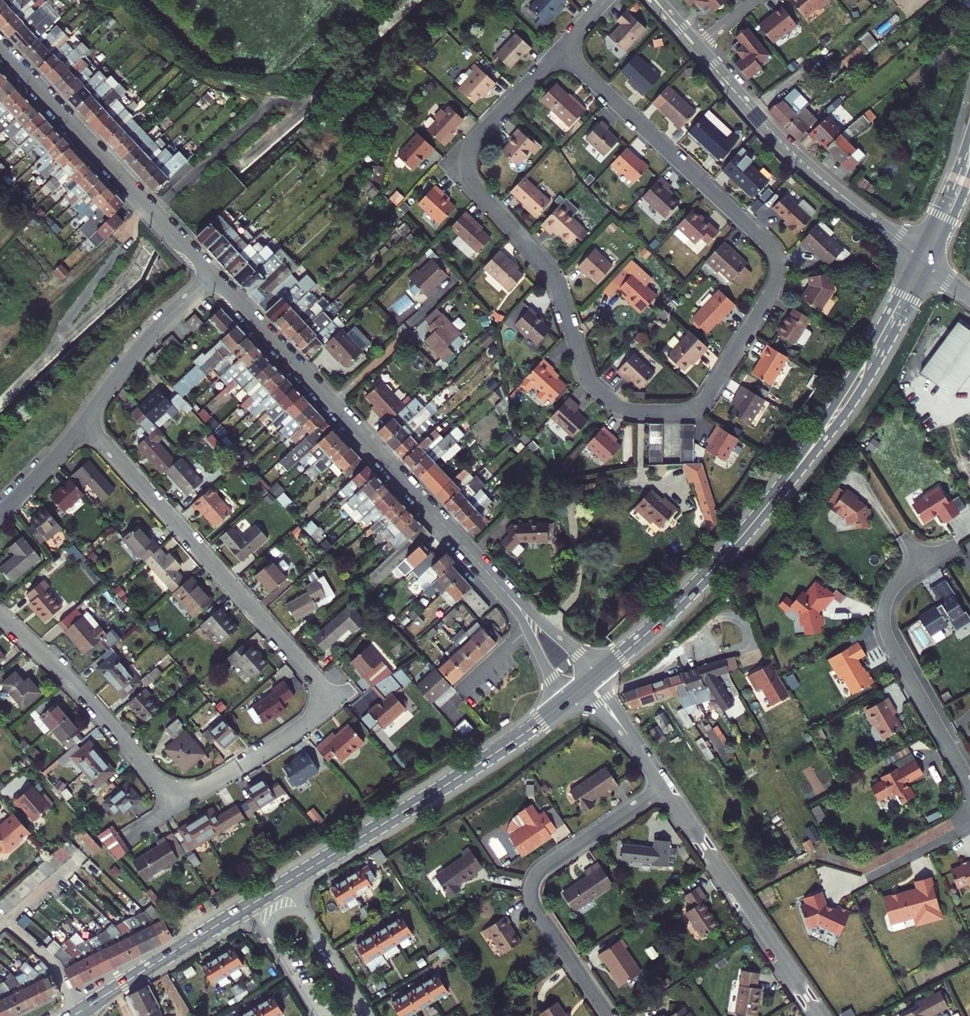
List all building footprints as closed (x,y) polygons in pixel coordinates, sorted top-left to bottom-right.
[(19,13),(33,0),(25,0),(22,3),(19,0),(17,0),(0,15),(0,23),(4,27),(19,13)] [(17,0),(0,0),(0,15),(17,0)] [(565,11),(563,9),(567,4),(571,0),(542,0),(534,8),(545,18),(542,23),(548,28),(551,24),(552,25),(565,11)] [(710,9),(716,5),(712,0),(702,0),(710,9)] [(719,9),(730,0),(712,0),(716,5),(719,9)] [(832,0),(796,0),(809,15),(822,5),(823,7),(832,0)] [(792,32),(802,23),(787,4),(777,12),(777,13),(773,17),(772,16),(763,23),(774,37),(783,37),(783,34),(790,29),(792,32)] [(12,36),(20,44),(50,16),(55,11),(50,5),(44,11),(41,9),(39,11),(12,36)] [(23,17),(19,13),(4,27),(12,36),(39,11),(34,6),(23,17)] [(628,48),(649,25),(632,9),(622,19),(626,23),(614,36),(628,48)] [(26,51),(49,30),(56,23),(50,16),(20,44),(26,51)] [(34,59),(64,31),(65,30),(60,26),(52,34),(49,30),(26,51),(34,59)] [(764,63),(775,54),(753,27),(741,37),(744,41),(754,52),(748,57),(741,63),(754,79),(768,67),(764,63)] [(42,67),(71,41),(72,39),(64,31),(34,59),(42,67)] [(534,45),(519,31),(499,53),(500,54),(506,59),(513,66),(527,50),(528,51),(534,45)] [(76,46),(71,41),(42,67),(49,75),(71,55),(81,45),(79,43),(76,46)] [(744,41),(738,45),(748,57),(754,52),(744,41)] [(849,62),(854,68),(873,51),(868,46),(849,62)] [(76,60),(71,55),(49,75),(57,84),(88,55),(85,52),(76,60)] [(664,76),(640,53),(625,70),(634,78),(636,80),(634,83),(647,94),(664,76)] [(500,54),(496,58),(502,64),(506,59),(500,54)] [(88,55),(57,84),(64,92),(90,68),(86,65),(92,59),(88,55)] [(472,74),(475,77),(484,68),(480,64),(476,69),(472,74)] [(91,66),(90,68),(64,92),(71,99),(87,84),(84,81),(89,76),(92,76),(97,72),(91,66)] [(480,103),(485,97),(490,92),(492,94),(502,84),(484,68),(475,77),(472,74),(468,74),(461,82),(466,87),(465,89),(480,103)] [(87,84),(71,99),(78,107),(111,76),(104,69),(87,84)] [(9,80),(2,72),(0,74),(0,89),(9,80)] [(78,107),(86,115),(117,86),(123,81),(115,73),(111,76),(78,107)] [(17,88),(9,80),(0,89),(0,104),(17,88)] [(123,81),(117,86),(125,94),(130,89),(123,81)] [(558,84),(544,101),(573,127),(589,109),(577,98),(575,100),(571,95),(558,84)] [(700,111),(671,85),(657,101),(669,112),(679,121),(678,123),(684,128),(700,111)] [(117,86),(86,115),(94,123),(121,98),(125,94),(117,86)] [(17,88),(0,104),(0,112),(2,111),(5,114),(24,96),(17,88)] [(214,88),(210,92),(216,98),(220,94),(214,88)] [(800,89),(773,110),(777,114),(776,114),(789,127),(805,110),(798,103),(806,95),(800,89)] [(806,95),(798,103),(805,110),(808,108),(814,102),(806,95)] [(829,112),(843,100),(838,95),(825,107),(829,112)] [(32,104),(24,96),(5,114),(12,122),(32,104)] [(94,123),(101,131),(128,106),(121,98),(94,123)] [(109,140),(136,115),(133,111),(142,103),(137,98),(128,106),(101,131),(109,140)] [(32,104),(12,122),(0,134),(0,136),(3,139),(8,133),(12,137),(39,112),(32,104)] [(454,138),(458,134),(470,121),(456,108),(451,113),(449,111),(441,118),(444,121),(434,131),(451,147),(457,141),(454,138)] [(819,120),(808,108),(805,110),(789,127),(801,138),(819,120)] [(743,137),(737,132),(732,137),(718,125),(722,119),(712,109),(692,130),(716,153),(715,154),(721,160),(724,156),(735,145),(743,137)] [(109,140),(117,148),(140,126),(142,125),(140,123),(146,118),(140,111),(136,115),(109,140)] [(32,135),(47,120),(39,112),(12,137),(20,146),(32,135)] [(668,114),(678,123),(679,121),(669,112),(668,114)] [(867,113),(852,127),(857,134),(874,121),(867,113)] [(832,114),(813,133),(818,138),(820,136),(830,147),(844,133),(847,130),(832,114)] [(732,137),(737,132),(722,119),(718,125),(732,137)] [(55,129),(47,120),(32,135),(36,139),(19,155),(23,159),(35,148),(55,129)] [(604,121),(589,138),(608,156),(622,140),(609,129),(611,127),(604,121)] [(124,156),(147,135),(140,126),(117,148),(124,156)] [(857,134),(852,127),(847,130),(844,133),(851,140),(857,134)] [(63,137),(55,129),(35,148),(43,156),(63,137)] [(517,138),(512,144),(504,153),(520,167),(533,152),(536,156),(542,149),(520,130),(515,137),(517,138)] [(716,153),(692,130),(690,132),(715,154),(716,153)] [(846,163),(860,149),(851,140),(844,133),(830,147),(846,163)] [(124,156),(132,164),(155,143),(147,135),(124,156)] [(429,140),(424,135),(404,157),(409,162),(429,140)] [(44,170),(71,146),(63,137),(43,156),(48,162),(44,165),(41,166),(37,170),(41,174),(44,170)] [(155,143),(132,164),(140,172),(165,149),(163,147),(167,144),(161,137),(155,143)] [(429,140),(409,162),(419,170),(431,157),(433,159),(441,150),(429,140)] [(735,145),(724,156),(727,159),(738,147),(735,145)] [(59,172),(78,154),(71,146),(44,170),(49,175),(56,169),(59,172)] [(748,184),(758,194),(772,179),(753,162),(756,159),(754,157),(756,155),(746,146),(726,168),(746,186),(748,184)] [(846,163),(853,170),(870,154),(863,147),(860,149),(846,163)] [(630,148),(614,165),(624,175),(627,172),(638,182),(653,166),(645,159),(644,160),(630,148)] [(140,172),(148,181),(173,157),(165,149),(140,172)] [(156,190),(181,166),(190,158),(181,150),(173,157),(148,181),(156,190)] [(52,193),(86,162),(78,154),(59,172),(44,185),(52,193)] [(93,170),(86,162),(52,193),(51,194),(56,199),(60,195),(63,198),(65,196),(93,170)] [(372,179),(383,180),(383,165),(373,165),(372,179)] [(156,190),(164,199),(190,175),(181,166),(156,190)] [(101,178),(93,170),(65,196),(73,205),(101,178)] [(674,186),(664,176),(646,196),(669,217),(682,202),(676,196),(670,191),(672,188),(674,186)] [(80,212),(108,186),(101,178),(73,205),(80,212)] [(553,203),(527,179),(514,193),(528,207),(539,217),(553,203)] [(748,184),(746,186),(756,196),(758,194),(748,184)] [(86,222),(116,194),(108,186),(80,212),(78,214),(86,222)] [(459,210),(452,204),(447,199),(449,197),(438,187),(422,205),(444,226),(459,210)] [(800,204),(788,193),(775,207),(788,219),(793,223),(791,226),(798,233),(813,217),(813,216),(818,210),(805,198),(800,204)] [(115,212),(125,203),(116,194),(86,222),(83,225),(86,228),(67,246),(73,252),(88,238),(115,212)] [(558,231),(563,236),(573,245),(588,230),(574,217),(580,212),(568,201),(544,226),(554,236),(556,233),(558,231)] [(538,218),(539,217),(528,207),(527,208),(538,218)] [(694,209),(679,226),(699,243),(704,237),(711,243),(721,232),(709,221),(708,222),(702,216),(694,209)] [(125,222),(115,212),(88,238),(98,248),(125,222)] [(476,224),(478,223),(468,214),(453,230),(480,254),(493,240),(484,232),(476,224)] [(212,250),(236,228),(225,216),(201,238),(212,250)] [(242,223),(236,228),(212,250),(220,259),(244,237),(250,232),(242,223)] [(486,230),(478,223),(476,224),(484,232),(486,230)] [(839,241),(820,223),(804,241),(810,246),(810,245),(811,244),(819,252),(825,257),(826,255),(833,262),(845,249),(838,242),(839,241)] [(403,224),(395,232),(402,240),(411,232),(403,224)] [(244,237),(220,259),(229,268),(249,250),(253,246),(244,237)] [(752,262),(728,241),(709,261),(722,272),(724,270),(725,268),(737,279),(743,284),(755,271),(749,266),(752,262)] [(818,253),(819,252),(811,244),(810,245),(818,253)] [(426,250),(420,245),(411,253),(417,259),(426,250)] [(602,281),(616,266),(598,249),(581,267),(587,272),(589,270),(602,281)] [(229,268),(238,277),(252,264),(259,257),(257,254),(254,256),(249,250),(229,268)] [(528,278),(521,272),(514,265),(515,263),(503,252),(487,270),(513,294),(528,278)] [(280,255),(260,273),(246,286),(263,305),(274,295),(297,274),(280,255)] [(636,275),(649,287),(655,280),(634,260),(627,269),(635,276),(636,275)] [(439,289),(451,277),(435,261),(421,274),(419,271),(413,277),(415,280),(413,281),(416,284),(411,289),(411,292),(417,298),(420,298),(425,294),(431,300),(440,290),(439,289)] [(709,261),(708,262),(721,273),(722,272),(709,261)] [(514,265),(521,272),(523,270),(515,263),(514,265)] [(60,264),(54,270),(64,281),(70,274),(60,264)] [(238,277),(246,286),(260,273),(252,264),(238,277)] [(735,280),(737,279),(725,268),(724,270),(735,280)] [(635,276),(627,269),(606,291),(614,298),(622,290),(623,290),(628,294),(636,301),(634,303),(645,313),(660,297),(649,287),(636,275),(635,276)] [(835,289),(832,272),(809,276),(810,285),(811,288),(809,291),(807,290),(802,299),(822,311),(835,289)] [(280,323),(312,294),(303,284),(282,303),(274,295),(263,305),(280,323)] [(322,284),(312,294),(280,323),(289,333),(313,310),(310,306),(327,289),(322,284)] [(710,332),(720,321),(732,309),(734,311),(739,305),(723,289),(696,319),(710,332)] [(626,296),(634,303),(636,301),(628,294),(626,296)] [(207,353),(208,354),(178,382),(180,385),(179,386),(185,393),(214,365),(250,331),(224,303),(211,315),(227,332),(223,336),(224,337),(207,353)] [(524,320),(532,310),(525,303),(516,313),(524,320)] [(812,316),(797,307),(792,314),(790,313),(780,330),(798,340),(807,325),(812,316)] [(554,331),(546,324),(541,319),(542,318),(533,309),(532,310),(524,320),(518,326),(523,331),(522,332),(529,339),(531,337),(540,346),(554,331)] [(723,323),(734,311),(732,309),(720,321),(723,323)] [(313,310),(289,333),(297,341),(321,318),(313,310)] [(444,315),(439,310),(429,319),(434,324),(444,315)] [(192,331),(203,322),(193,312),(183,321),(192,331)] [(328,312),(321,318),(297,341),(306,350),(337,321),(328,312)] [(464,333),(445,313),(444,315),(434,324),(432,325),(437,331),(428,339),(447,360),(457,351),(451,345),(464,333)] [(306,350),(314,359),(328,346),(345,330),(337,321),(306,350)] [(965,323),(926,371),(953,393),(969,372),(969,327),(965,323)] [(807,325),(798,340),(804,344),(807,343),(814,332),(813,329),(807,325)] [(341,356),(345,360),(352,368),(367,353),(366,353),(373,347),(357,330),(351,336),(345,330),(328,346),(339,357),(341,356)] [(221,367),(224,371),(257,339),(250,332),(250,331),(214,365),(218,369),(221,367)] [(712,348),(693,331),(677,349),(693,364),(694,363),(700,356),(702,358),(712,348)] [(161,345),(156,350),(163,358),(179,343),(170,333),(160,343),(161,345)] [(238,373),(265,348),(257,339),(224,371),(222,373),(226,378),(234,370),(238,373)] [(774,384),(791,356),(770,344),(763,356),(765,357),(755,373),(774,384)] [(153,348),(147,354),(157,364),(163,358),(156,350),(153,348)] [(274,357),(265,348),(238,373),(231,379),(233,382),(236,384),(242,378),(246,383),(274,357)] [(693,364),(677,349),(671,355),(688,370),(693,364)] [(659,374),(638,354),(620,373),(627,379),(630,377),(635,381),(644,390),(659,374)] [(274,357),(246,383),(254,391),(282,366),(274,357)] [(163,358),(157,364),(168,376),(175,370),(163,358)] [(569,388),(561,381),(554,375),(557,372),(558,371),(546,361),(523,386),(530,393),(537,386),(545,394),(542,397),(549,403),(552,400),(556,403),(569,388)] [(255,398),(258,402),(289,373),(282,366),(254,391),(246,399),(249,403),(255,398)] [(563,378),(557,372),(554,375),(561,381),(563,378)] [(270,407),(297,382),(289,373),(258,402),(254,406),(258,410),(267,403),(270,407)] [(233,382),(231,379),(218,392),(220,394),(233,382)] [(274,412),(277,415),(304,390),(297,382),(270,407),(263,413),(268,417),(274,412)] [(371,396),(380,405),(384,410),(381,412),(392,424),(410,407),(387,382),(379,389),(373,394),(371,396)] [(753,424),(769,399),(745,385),(738,397),(743,400),(740,405),(735,413),(753,424)] [(179,386),(169,395),(161,386),(142,404),(156,419),(175,401),(181,407),(191,398),(185,393),(179,386)] [(304,390),(277,415),(274,418),(278,423),(286,416),(289,420),(312,399),(304,390)] [(510,412),(509,396),(505,399),(500,404),(502,419),(510,412)] [(584,408),(573,398),(555,418),(577,438),(592,423),(580,412),(584,408)] [(292,432),(320,407),(312,399),(289,420),(283,426),(287,430),(289,429),(292,432)] [(391,441),(427,408),(419,399),(410,407),(392,424),(383,432),(391,441)] [(155,433),(144,444),(170,472),(172,469),(181,461),(162,440),(169,433),(156,419),(142,404),(134,410),(155,433)] [(214,413),(205,404),(200,408),(209,417),(214,413)] [(300,433),(304,437),(327,415),(320,407),(292,432),(287,437),(290,441),(296,435),(297,436),(300,433)] [(435,417),(427,408),(391,441),(399,450),(435,417)] [(327,415),(304,437),(282,457),(291,466),(302,456),(336,424),(327,415)] [(408,459),(430,438),(427,435),(435,427),(433,425),(438,420),(435,417),(399,450),(408,459)] [(344,433),(336,424),(302,456),(306,460),(311,456),(315,460),(317,458),(344,433)] [(408,459),(416,468),(443,443),(449,438),(446,435),(451,430),(446,424),(430,438),(408,459)] [(730,461),(744,439),(723,426),(716,438),(718,439),(715,444),(712,450),(730,461)] [(615,439),(617,437),(607,427),(583,452),(590,459),(597,452),(609,463),(624,447),(619,443),(615,439)] [(236,438),(228,430),(224,434),(232,442),(236,438)] [(331,462),(353,442),(344,433),(317,458),(326,467),(331,462)] [(244,447),(236,438),(232,442),(240,450),(244,447)] [(361,451),(353,442),(331,462),(339,471),(347,464),(361,451)] [(424,476),(435,466),(450,452),(443,443),(416,468),(424,476)] [(361,451),(347,464),(356,474),(370,460),(361,451)] [(248,459),(242,453),(232,463),(237,469),(248,459)] [(681,463),(684,463),(695,463),(695,455),(681,455),(681,463)] [(181,461),(172,469),(194,493),(209,480),(187,456),(181,461)] [(665,457),(651,457),(651,465),(665,464),(665,457)] [(346,501),(350,497),(379,470),(370,460),(356,474),(344,484),(350,491),(343,497),(346,501)] [(315,462),(309,469),(318,476),(323,470),(315,462)] [(702,462),(695,463),(684,463),(689,482),(695,480),(711,528),(720,518),(702,462)] [(93,463),(74,479),(76,481),(86,492),(93,485),(108,502),(119,492),(93,463)] [(424,476),(432,485),(443,475),(435,466),(424,476)] [(469,467),(456,480),(441,494),(449,503),(478,477),(469,467)] [(359,503),(386,478),(379,470),(350,497),(357,505),(359,503)] [(441,494),(456,480),(448,471),(443,475),(432,485),(434,487),(441,494)] [(478,477),(449,503),(459,513),(490,484),(481,474),(478,477)] [(359,503),(367,511),(394,486),(386,478),(359,503)] [(86,492),(76,481),(56,499),(68,513),(88,496),(86,492)] [(490,484),(459,513),(466,521),(493,495),(489,491),(496,485),(493,482),(490,484)] [(224,492),(219,486),(198,504),(206,512),(208,510),(222,525),(238,511),(222,493),(224,492)] [(394,486),(367,511),(366,512),(371,517),(375,513),(379,517),(403,495),(394,486)] [(835,496),(841,501),(849,491),(843,486),(835,496)] [(919,503),(918,508),(927,523),(942,514),(944,514),(949,523),(963,514),(955,501),(953,502),(943,486),(929,495),(928,498),(919,503)] [(288,502),(293,497),(285,488),(280,493),(288,502)] [(859,528),(871,526),(870,522),(870,520),(872,519),(874,519),(873,508),(871,508),(869,508),(868,506),(860,499),(861,498),(862,497),(851,488),(849,491),(841,501),(835,496),(832,501),(836,504),(837,505),(837,506),(837,510),(842,513),(846,513),(847,512),(851,516),(852,524),(859,523),(859,528)] [(505,495),(500,489),(493,495),(466,521),(474,529),(476,527),(480,532),(491,522),(487,517),(496,508),(494,506),(505,495)] [(655,489),(639,506),(656,522),(658,520),(666,526),(682,509),(673,501),(670,503),(666,499),(655,489)] [(381,530),(410,503),(403,495),(379,517),(368,528),(370,531),(376,525),(381,530)] [(861,498),(860,499),(868,506),(869,508),(871,508),(870,505),(861,498)] [(419,512),(410,503),(381,530),(376,536),(380,540),(388,532),(392,537),(419,512)] [(37,525),(32,530),(42,541),(63,524),(50,509),(35,522),(37,525)] [(419,512),(392,537),(396,541),(408,530),(411,533),(425,520),(419,512)] [(846,513),(842,513),(846,517),(847,515),(849,517),(850,525),(852,524),(851,516),(847,512),(846,513)] [(227,535),(247,558),(282,528),(271,516),(258,528),(248,517),(227,535)] [(315,520),(309,525),(314,530),(320,525),(315,520)] [(370,572),(378,582),(434,529),(425,520),(411,533),(370,572)] [(552,540),(551,520),(515,520),(509,526),(512,530),(503,538),(512,549),(523,539),(533,539),(533,537),(542,537),(542,540),(552,540)] [(328,527),(323,522),(320,525),(314,530),(319,535),(328,527)] [(145,557),(150,563),(164,551),(143,526),(128,540),(142,556),(143,557),(144,558),(145,557)] [(430,535),(418,545),(425,552),(436,542),(430,535)] [(16,582),(40,561),(40,562),(41,562),(42,562),(43,561),(43,560),(43,559),(43,558),(26,539),(14,549),(19,555),(4,569),(16,582)] [(440,554),(420,573),(403,589),(405,591),(412,584),(415,587),(431,573),(435,578),(454,560),(459,555),(450,546),(440,554)] [(413,565),(420,573),(440,554),(434,547),(413,565)] [(150,563),(178,594),(179,592),(190,583),(180,571),(184,567),(173,554),(170,557),(164,551),(150,563)] [(277,560),(262,574),(276,590),(292,577),(287,572),(294,567),(287,559),(281,565),(277,560)] [(454,560),(435,578),(425,586),(429,591),(439,582),(444,587),(448,583),(463,570),(454,560)] [(474,582),(463,570),(448,583),(459,595),(464,591),(474,582)] [(292,604),(302,620),(334,600),(339,594),(328,576),(310,587),(313,592),(292,604)] [(217,600),(196,577),(190,583),(179,592),(200,616),(217,600)] [(474,582),(464,591),(468,596),(478,587),(474,582)] [(937,591),(945,604),(924,618),(935,635),(952,623),(950,620),(952,618),(961,631),(969,625),(969,611),(969,612),(958,596),(960,595),(951,582),(937,591)] [(444,587),(455,599),(459,595),(448,583),(444,587)] [(788,596),(781,604),(789,611),(793,606),(802,614),(803,625),(806,625),(807,634),(820,633),(819,627),(820,627),(824,627),(823,615),(821,615),(819,614),(824,608),(827,610),(836,599),(834,596),(836,594),(829,588),(827,590),(819,583),(813,590),(812,589),(808,594),(805,591),(795,602),(788,596)] [(42,610),(56,597),(46,586),(33,598),(39,605),(38,606),(42,610)] [(473,600),(483,591),(478,587),(468,596),(473,600)] [(836,594),(834,596),(836,599),(843,604),(848,598),(839,590),(836,594)] [(473,600),(477,606),(488,597),(483,591),(473,600)] [(67,610),(56,597),(42,610),(46,615),(45,616),(52,623),(67,610)] [(488,597),(477,606),(482,610),(492,601),(488,597)] [(457,602),(451,608),(455,612),(461,606),(457,602)] [(331,648),(352,629),(351,628),(355,624),(356,626),(360,630),(372,620),(357,603),(320,636),(331,648)] [(449,617),(455,612),(451,608),(445,613),(449,617)] [(243,630),(225,610),(206,626),(211,632),(215,629),(228,643),(243,630)] [(85,620),(78,613),(65,624),(83,643),(100,628),(89,616),(85,620)] [(488,647),(504,632),(493,620),(488,625),(479,616),(469,626),(488,647)] [(428,628),(432,632),(438,627),(434,623),(428,628)] [(469,626),(465,623),(454,633),(458,636),(469,626)] [(952,623),(935,635),(936,637),(953,625),(952,623)] [(101,630),(100,628),(83,643),(91,653),(104,642),(112,652),(115,650),(127,640),(118,630),(114,634),(106,625),(101,630)] [(469,626),(458,636),(463,643),(477,657),(488,647),(469,626)] [(428,628),(422,634),(426,638),(432,632),(428,628)] [(863,641),(832,658),(843,677),(845,675),(846,675),(849,679),(857,693),(878,681),(871,670),(869,671),(862,658),(870,653),(863,641)] [(477,657),(463,643),(452,653),(466,668),(477,657)] [(251,651),(246,646),(235,655),(240,661),(255,678),(273,662),(258,645),(251,651)] [(395,672),(372,646),(356,659),(378,684),(395,672)] [(120,656),(115,650),(112,652),(104,659),(109,664),(103,669),(115,684),(129,672),(117,658),(120,656)] [(466,668),(452,653),(442,663),(456,678),(466,668)] [(235,655),(230,660),(235,666),(240,661),(235,655)] [(737,657),(728,660),(731,671),(741,668),(737,657)] [(728,659),(700,669),(706,684),(712,688),(719,699),(727,712),(737,706),(719,676),(732,672),(731,671),(728,660),(728,659)] [(777,705),(794,695),(775,663),(753,676),(762,691),(767,688),(777,705)] [(453,681),(439,665),(429,673),(444,689),(453,681)] [(25,669),(23,671),(32,682),(34,680),(25,669)] [(700,669),(685,673),(690,690),(697,694),(705,707),(719,699),(712,688),(706,684),(700,669)] [(23,671),(9,683),(20,695),(38,680),(36,679),(34,680),(32,682),(23,671)] [(141,685),(129,672),(115,684),(128,698),(133,693),(138,699),(151,687),(157,683),(150,676),(141,685)] [(400,694),(408,687),(395,672),(378,684),(389,697),(374,710),(388,726),(411,707),(400,694)] [(444,689),(429,673),(420,681),(435,698),(444,689)] [(685,673),(669,679),(675,695),(690,690),(685,673)] [(279,689),(252,708),(260,721),(266,717),(268,721),(290,706),(287,701),(299,693),(288,678),(277,686),(279,689)] [(653,684),(659,700),(675,695),(669,679),(653,684)] [(48,692),(38,680),(20,695),(29,707),(48,692)] [(644,706),(659,700),(653,684),(638,689),(644,706)] [(158,695),(151,687),(138,699),(134,702),(150,721),(165,709),(156,697),(158,695)] [(644,706),(638,689),(625,694),(622,697),(629,705),(631,703),(635,709),(644,706)] [(62,704),(56,697),(43,709),(48,715),(45,718),(46,720),(46,723),(49,726),(51,726),(56,732),(60,729),(76,715),(64,702),(62,704)] [(892,697),(871,709),(874,714),(873,717),(876,723),(879,723),(887,738),(906,728),(901,718),(900,718),(897,714),(900,712),(892,697)] [(697,725),(687,708),(680,712),(691,729),(697,725)] [(667,712),(657,717),(667,735),(676,730),(667,712)] [(873,717),(874,714),(871,716),(876,725),(879,723),(876,723),(873,717)] [(60,729),(76,748),(84,742),(90,737),(85,731),(87,729),(76,715),(60,729)] [(182,718),(170,728),(175,734),(183,727),(187,724),(182,718)] [(243,735),(228,718),(214,730),(213,729),(207,734),(217,745),(222,741),(228,747),(243,735)] [(459,725),(466,735),(475,728),(467,718),(459,725)] [(340,735),(338,733),(321,746),(331,759),(340,753),(346,760),(369,742),(355,724),(340,735)] [(659,725),(653,728),(660,740),(666,737),(659,725)] [(183,727),(175,734),(179,739),(170,747),(189,768),(203,756),(207,761),(212,757),(189,731),(188,732),(183,727)] [(728,745),(723,736),(722,737),(717,730),(711,733),(721,750),(728,745)] [(718,758),(706,738),(700,742),(712,762),(718,758)] [(76,748),(73,751),(78,757),(80,754),(92,768),(105,757),(93,743),(88,747),(84,742),(76,748)] [(302,756),(303,756),(288,766),(299,782),(321,767),(308,749),(303,753),(302,753),(301,754),(301,755),(302,755),(302,756)] [(59,757),(63,764),(73,758),(68,751),(59,757)] [(915,752),(911,754),(915,762),(919,759),(915,752)] [(911,754),(892,765),(895,770),(885,776),(887,779),(874,786),(882,799),(893,793),(895,796),(900,793),(905,802),(919,794),(914,786),(912,787),(909,782),(909,781),(910,780),(911,781),(927,772),(919,759),(915,762),(911,754)] [(105,757),(92,768),(103,781),(97,786),(102,792),(116,780),(112,775),(117,771),(105,757)] [(607,766),(572,791),(586,811),(595,804),(592,799),(610,786),(613,790),(620,785),(607,766)] [(264,806),(291,789),(282,779),(271,786),(267,779),(251,789),(256,796),(249,800),(257,813),(265,808),(264,806)] [(134,780),(112,798),(126,813),(147,795),(134,780)] [(27,805),(28,804),(40,818),(50,810),(51,811),(55,808),(54,806),(56,804),(38,784),(28,793),(24,792),(19,796),(19,800),(24,805),(27,805)] [(226,811),(233,823),(245,815),(238,804),(226,811)] [(533,804),(522,812),(523,813),(533,827),(529,830),(526,826),(513,835),(512,836),(525,854),(554,834),(552,832),(558,828),(548,813),(547,811),(541,815),(533,804)] [(812,811),(814,816),(823,811),(821,806),(812,811)] [(214,808),(199,818),(209,835),(225,825),(226,827),(233,823),(226,811),(219,816),(214,808)] [(556,808),(548,813),(558,828),(566,822),(556,808)] [(814,816),(820,825),(829,820),(823,811),(814,816)] [(19,813),(7,823),(7,824),(4,826),(0,826),(0,849),(5,849),(10,845),(15,850),(24,842),(23,841),(34,831),(19,813)] [(510,830),(513,835),(526,826),(529,830),(533,827),(523,813),(516,817),(510,822),(510,830)] [(209,835),(199,818),(184,827),(189,834),(183,838),(190,849),(196,845),(195,844),(209,835)] [(107,847),(88,824),(81,830),(100,852),(107,847)] [(120,833),(114,826),(102,836),(108,843),(120,833)] [(184,827),(178,830),(183,838),(189,834),(184,827)] [(190,849),(183,838),(178,830),(163,840),(165,843),(141,858),(152,876),(158,872),(156,870),(168,863),(169,865),(191,851),(190,849)] [(113,848),(125,839),(120,833),(108,843),(113,848)] [(74,851),(82,844),(73,835),(65,842),(74,851)] [(653,845),(627,842),(625,858),(656,862),(656,863),(672,865),(672,863),(675,845),(675,840),(659,838),(658,846),(658,849),(652,848),(653,845)] [(822,848),(817,838),(807,843),(813,853),(822,848)] [(129,844),(125,839),(113,848),(118,854),(129,844)] [(74,851),(65,842),(58,849),(66,858),(74,851)] [(118,854),(123,860),(134,850),(129,844),(118,854)] [(382,845),(372,852),(380,865),(390,859),(382,845)] [(684,846),(675,845),(672,863),(681,864),(684,846)] [(451,896),(461,889),(458,884),(484,866),(472,848),(463,854),(465,856),(437,876),(451,896)] [(49,857),(58,865),(66,858),(58,849),(49,857)] [(49,857),(41,864),(50,873),(58,865),(49,857)] [(955,871),(961,886),(969,882),(969,861),(965,863),(966,866),(955,871)] [(617,884),(602,862),(589,871),(591,875),(585,880),(586,883),(583,885),(581,882),(566,893),(578,910),(586,905),(585,903),(595,896),(596,898),(617,884)] [(365,868),(350,878),(360,894),(365,902),(369,899),(380,892),(365,868)] [(897,894),(887,896),(895,923),(909,919),(919,916),(921,924),(946,917),(935,876),(919,880),(922,888),(897,894)] [(360,894),(350,878),(335,887),(345,904),(360,894)] [(17,884),(9,892),(19,901),(26,893),(17,884)] [(711,897),(703,885),(690,894),(699,906),(690,912),(706,935),(723,924),(707,901),(711,897)] [(9,892),(0,899),(0,901),(10,910),(19,901),(9,892)] [(836,908),(829,906),(824,892),(806,899),(809,906),(803,908),(812,927),(821,923),(822,924),(844,934),(853,911),(840,906),(838,909),(836,908)] [(153,913),(167,939),(176,934),(167,918),(169,916),(157,902),(149,910),(153,913)] [(371,903),(367,906),(372,913),(376,911),(371,903)] [(156,944),(167,939),(153,913),(149,910),(139,915),(144,919),(156,944)] [(509,951),(527,939),(514,921),(517,920),(512,913),(489,929),(493,935),(497,933),(509,951)] [(146,949),(156,944),(144,919),(139,915),(129,920),(134,925),(146,949)] [(405,915),(389,925),(400,942),(416,932),(405,915)] [(137,954),(146,949),(134,925),(129,920),(119,925),(124,929),(137,954)] [(127,959),(137,954),(124,929),(119,925),(119,924),(108,930),(114,935),(127,959)] [(400,942),(389,925),(375,934),(386,951),(400,942)] [(101,934),(117,964),(127,959),(114,935),(108,930),(101,934)] [(90,939),(95,944),(108,969),(117,964),(101,934),(90,939)] [(375,934),(359,943),(370,961),(386,951),(375,934)] [(98,974),(85,948),(80,944),(73,938),(69,942),(73,945),(70,948),(75,953),(88,979),(98,974)] [(619,977),(625,985),(645,971),(629,948),(631,946),(625,938),(603,953),(609,962),(611,960),(621,975),(619,977)] [(90,939),(80,944),(85,948),(98,974),(108,969),(95,944),(90,939)] [(53,948),(60,955),(68,946),(61,940),(53,948)] [(449,949),(447,945),(439,950),(442,954),(449,949)] [(60,955),(67,961),(78,984),(88,979),(75,953),(70,948),(68,946),(60,955)] [(236,947),(221,956),(231,972),(246,963),(236,947)] [(449,949),(442,954),(444,958),(452,953),(449,949)] [(216,981),(231,972),(221,956),(206,965),(216,981)] [(42,970),(56,995),(65,990),(51,963),(50,962),(46,959),(43,963),(48,967),(42,970)] [(46,1000),(56,995),(42,970),(31,960),(25,967),(29,971),(33,975),(46,1000)] [(740,1012),(762,1015),(767,988),(762,988),(765,972),(763,972),(753,971),(747,969),(740,1012)] [(13,984),(26,1010),(36,1005),(23,980),(20,976),(17,971),(16,971),(11,977),(13,978),(11,981),(13,984)] [(29,971),(20,976),(23,980),(36,1005),(46,1000),(33,975),(29,971)] [(441,973),(425,983),(436,1000),(451,990),(441,973)] [(390,983),(385,975),(381,978),(386,986),(390,983)] [(382,988),(386,986),(381,978),(378,980),(382,988)] [(16,1015),(26,1010),(13,984),(11,981),(1,987),(4,989),(16,1015)] [(242,981),(238,983),(243,992),(247,989),(242,981)] [(153,982),(133,993),(146,1015),(147,1015),(168,1015),(170,1015),(165,1006),(166,1005),(153,982)] [(240,993),(243,992),(238,983),(235,986),(240,993)] [(425,983),(411,992),(421,1009),(436,1000),(425,983)] [(1,987),(0,987),(0,1008),(4,1015),(13,1015),(16,1015),(4,989),(1,987)] [(933,1015),(954,1003),(946,989),(930,997),(932,1000),(925,1004),(904,1015),(905,1015),(933,1015)] [(395,1001),(405,1015),(409,1015),(421,1009),(411,992),(395,1001)] [(276,995),(261,1004),(268,1015),(281,1015),(286,1013),(276,995)] [(565,1015),(568,1014),(558,1000),(541,1012),(544,1015),(565,1015)] [(261,1004),(247,1013),(248,1015),(268,1015),(261,1004)] [(673,1015),(698,1015),(694,1011),(693,1012),(689,1005),(673,1015)]
